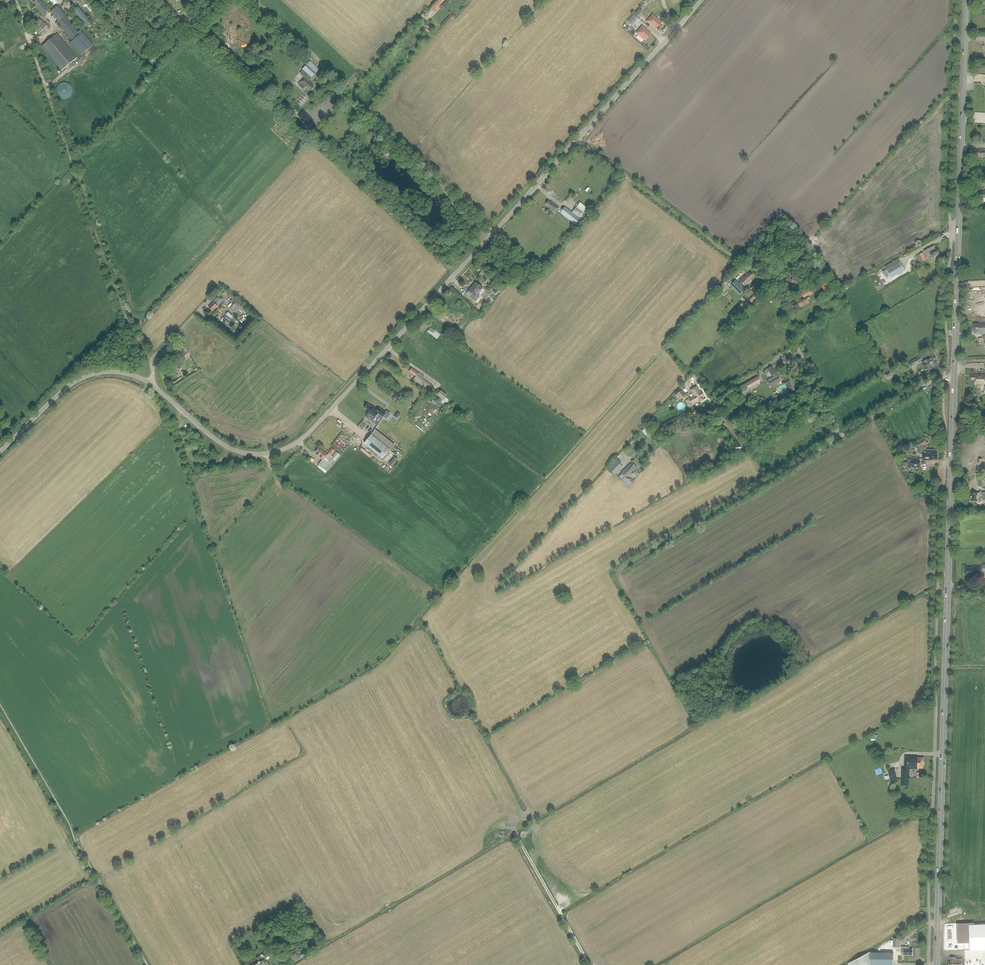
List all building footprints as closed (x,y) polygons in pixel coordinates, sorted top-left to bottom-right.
[(33,2),(39,8),(38,9),(42,15),(50,9),(44,3),(43,3),(40,0),(36,0),(33,2)] [(432,8),(436,12),(447,0),(439,0),(432,8)] [(73,6),(69,2),(64,2),(62,7),(66,12),(71,11),(73,6)] [(72,40),(80,34),(65,16),(66,15),(58,6),(51,12),(53,14),(51,16),(54,19),(56,18),(59,21),(57,22),(72,40)] [(86,27),(93,22),(80,6),(73,11),(86,27)] [(647,21),(655,28),(661,22),(652,15),(647,21)] [(36,29),(43,23),(39,18),(31,24),(36,29)] [(42,24),(36,30),(40,35),(47,29),(42,24)] [(642,26),(637,33),(645,40),(650,34),(642,26)] [(77,58),(57,33),(41,47),(61,71),(77,58)] [(301,82),(299,84),(303,88),(304,86),(306,87),(306,86),(310,90),(313,87),(312,85),(313,84),(308,80),(311,77),(311,78),(319,69),(310,61),(302,69),(303,71),(301,74),(304,77),(300,82),(301,82)] [(57,88),(56,89),(56,90),(56,91),(57,93),(57,94),(58,95),(59,96),(59,97),(61,98),(62,98),(63,98),(64,99),(66,98),(67,98),(68,98),(69,97),(70,96),(71,95),(72,94),(72,93),(72,91),(72,90),(72,89),(72,88),(71,86),(71,85),(70,85),(69,84),(68,83),(67,83),(65,82),(64,82),(62,83),(61,83),(60,84),(59,84),(58,85),(57,86),(57,88)] [(304,111),(299,114),(305,121),(309,117),(304,111)] [(546,204),(550,208),(549,209),(555,213),(559,207),(551,201),(550,202),(548,201),(546,204)] [(579,217),(572,212),(565,207),(560,213),(575,223),(579,217)] [(576,207),(572,212),(579,217),(583,211),(576,207)] [(931,254),(932,257),(939,253),(937,248),(935,249),(933,246),(924,251),(927,257),(931,254)] [(890,276),(891,279),(905,271),(899,262),(883,272),(886,278),(890,276)] [(750,281),(749,280),(753,276),(750,273),(748,274),(747,273),(740,280),(745,286),(750,281)] [(468,290),(472,294),(470,297),(475,302),(480,297),(477,294),(482,288),(476,282),(468,290)] [(829,283),(825,286),(828,292),(833,289),(829,283)] [(755,284),(751,288),(757,294),(761,290),(755,284)] [(220,300),(217,297),(216,299),(215,298),(214,299),(215,300),(212,303),(212,304),(209,307),(213,311),(218,306),(216,304),(220,300)] [(791,303),(791,305),(793,308),(795,307),(796,309),(802,306),(802,307),(809,303),(806,298),(800,302),(798,299),(791,303)] [(236,313),(239,309),(242,312),(245,309),(236,301),(230,308),(236,313)] [(980,324),(974,324),(973,332),(977,332),(976,334),(984,334),(984,322),(980,322),(980,324)] [(431,327),(428,332),(439,338),(442,333),(431,327)] [(175,358),(175,356),(180,353),(179,350),(171,353),(171,354),(167,356),(169,360),(175,358)] [(918,362),(923,360),(921,356),(916,359),(916,358),(908,362),(910,367),(918,362)] [(928,371),(933,368),(933,367),(933,366),(937,363),(933,357),(929,359),(929,360),(925,362),(924,361),(923,362),(921,363),(925,371),(927,370),(928,371)] [(776,373),(772,366),(767,369),(771,376),(772,375),(773,377),(766,381),(767,383),(769,386),(770,387),(779,382),(778,381),(780,380),(777,374),(775,375),(774,374),(776,373)] [(418,384),(417,385),(428,392),(432,386),(422,378),(424,376),(419,373),(418,373),(411,368),(409,372),(416,376),(413,381),(418,384)] [(984,384),(984,374),(977,374),(977,376),(971,376),(971,380),(974,380),(974,384),(984,384)] [(760,380),(757,376),(747,382),(750,387),(755,384),(754,384),(760,380)] [(700,393),(696,386),(690,390),(693,395),(689,398),(693,404),(698,401),(699,400),(700,402),(703,400),(702,397),(703,396),(701,392),(700,393)] [(443,406),(444,406),(448,402),(447,402),(449,400),(446,397),(446,396),(438,389),(432,394),(441,402),(440,403),(443,406)] [(685,395),(681,390),(676,394),(680,399),(685,395)] [(367,418),(374,423),(380,415),(387,420),(387,419),(386,419),(390,413),(386,411),(385,412),(379,408),(377,410),(372,406),(371,407),(367,404),(364,408),(368,411),(366,414),(369,416),(368,418),(367,418)] [(649,422),(654,429),(660,425),(654,418),(649,422)] [(648,437),(653,434),(648,427),(643,430),(648,437)] [(371,434),(364,443),(383,459),(390,449),(371,434)] [(925,448),(923,445),(927,442),(925,439),(920,442),(920,441),(917,443),(918,444),(915,446),(917,450),(918,450),(920,451),(921,451),(925,448)] [(329,453),(328,454),(321,449),(320,450),(318,449),(315,452),(318,454),(317,455),(323,460),(317,467),(325,473),(327,471),(332,465),(333,464),(335,461),(340,454),(336,451),(331,458),(332,456),(331,455),(335,450),(332,448),(328,453),(329,453)] [(937,459),(937,454),(936,454),(936,450),(928,450),(927,451),(927,452),(923,452),(923,460),(931,460),(931,459),(937,459)] [(370,452),(368,454),(375,460),(377,458),(370,452)] [(619,464),(620,462),(616,458),(607,468),(614,475),(622,467),(619,464)] [(912,459),(912,460),(909,460),(907,462),(907,467),(909,469),(912,469),(912,467),(919,467),(919,459),(912,459)] [(633,471),(637,467),(632,463),(631,464),(630,463),(621,473),(619,476),(625,482),(628,479),(626,477),(633,470),(633,471)] [(971,493),(971,501),(977,501),(978,503),(980,503),(982,501),(982,499),(984,500),(984,493),(980,493),(971,493)] [(981,561),(981,566),(970,566),(970,567),(964,567),(964,575),(970,575),(970,576),(981,577),(981,568),(984,568),(984,561),(981,561)] [(908,785),(909,768),(917,769),(917,768),(921,768),(921,767),(923,767),(923,758),(922,758),(917,757),(918,757),(905,756),(905,768),(902,768),(901,785),(908,785)] [(890,783),(896,782),(893,769),(888,770),(890,783)] [(984,949),(984,924),(974,925),(974,923),(957,923),(958,943),(970,942),(970,950),(984,949)] [(317,942),(310,929),(304,933),(308,941),(310,940),(312,945),(317,942)] [(891,962),(891,953),(899,953),(900,938),(894,938),(893,946),(892,946),(892,942),(886,942),(886,946),(883,946),(883,945),(848,963),(848,964),(870,964),(870,962),(891,962)] [(912,955),(912,949),(909,949),(909,947),(902,947),(901,954),(904,955),(912,955)] [(296,955),(300,953),(298,950),(295,952),(290,954),(292,957),(293,959),(297,956),(296,955)] [(268,964),(269,964),(265,958),(265,957),(266,958),(268,956),(268,957),(270,954),(268,952),(267,953),(266,951),(263,955),(264,956),(263,958),(263,959),(257,962),(257,961),(251,964),(259,964),(260,964),(261,964),(268,964)] [(951,957),(952,964),(964,964),(963,958),(957,958),(957,956),(951,957)]
